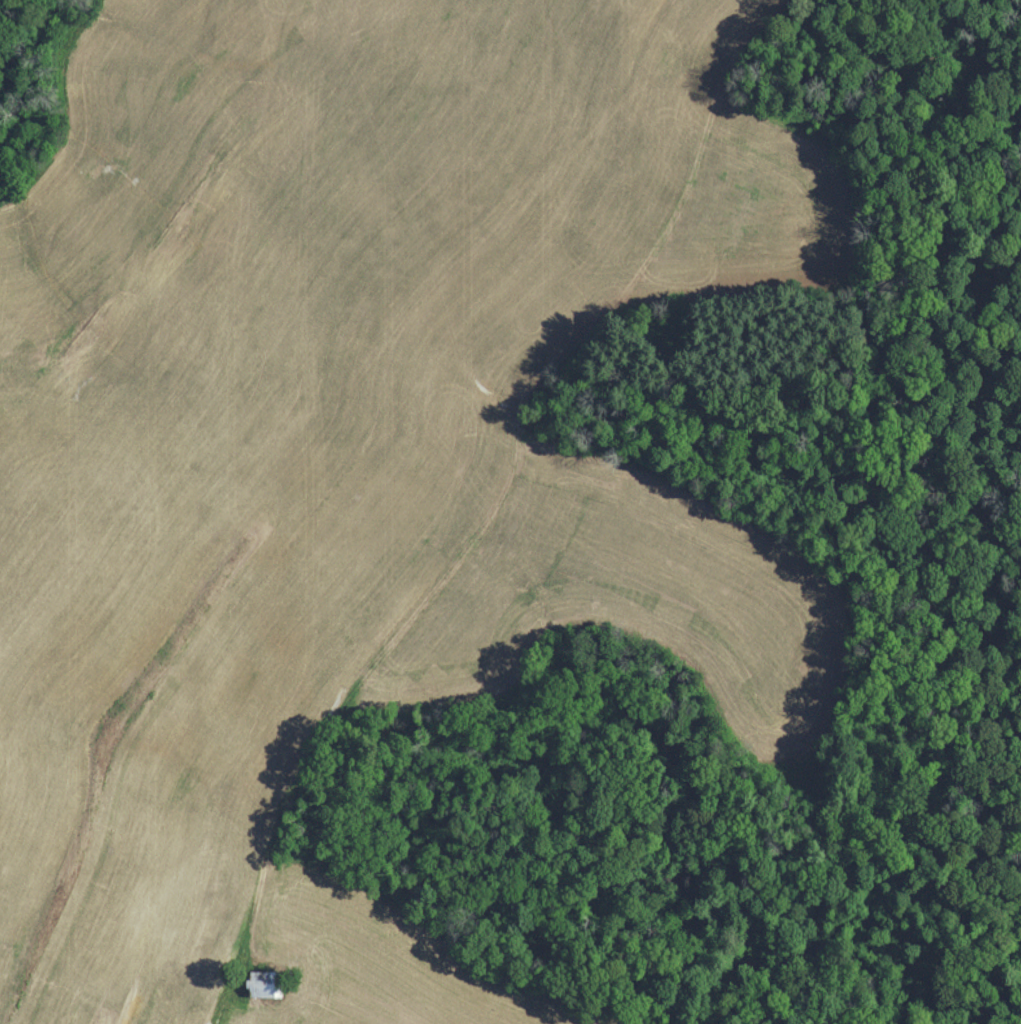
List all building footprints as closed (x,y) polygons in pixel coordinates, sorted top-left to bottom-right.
[(282,996),(283,971),(253,970),(253,996),(282,996)]
